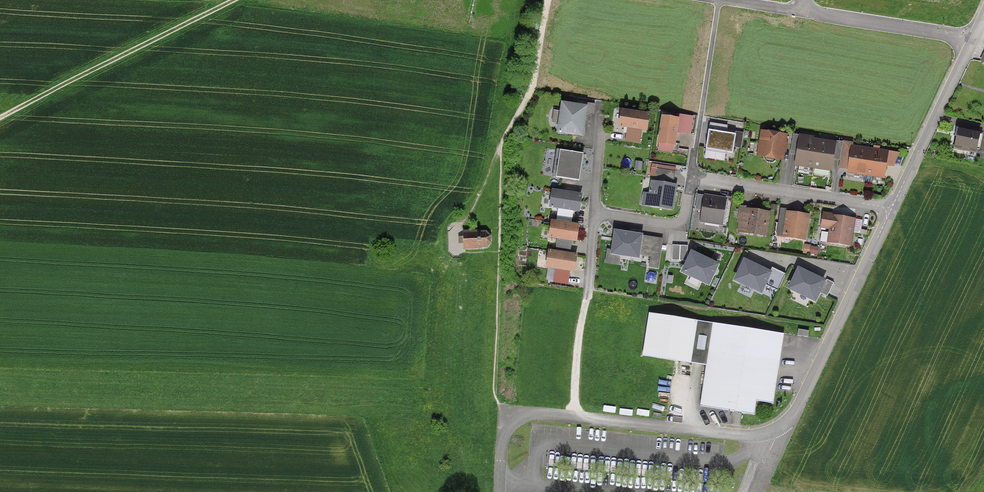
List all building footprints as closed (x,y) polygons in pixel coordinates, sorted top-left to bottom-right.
[(587,107),(563,104),(559,133),(583,136),(587,107)] [(621,112),(619,127),(645,131),(647,116),(621,112)] [(675,133),(689,135),(691,120),(677,118),(677,120),(662,118),(658,144),(673,146),(675,133)] [(954,148),(975,153),(979,133),(962,129),(960,138),(956,137),(954,148)] [(705,150),(731,154),(734,136),(708,131),(705,150)] [(775,159),(781,159),(784,137),(762,133),(758,156),(764,157),(764,160),(765,163),(772,164),(774,162),(775,159)] [(815,141),(815,142),(799,139),(795,165),(812,167),(816,141),(815,141)] [(818,142),(818,141),(816,141),(812,167),(830,170),(834,145),(818,142)] [(847,173),(865,176),(869,150),(851,147),(847,173)] [(897,154),(869,150),(865,176),(883,178),(885,165),(891,166),(897,154)] [(583,155),(561,152),(558,177),(579,180),(583,155)] [(670,209),(674,187),(671,187),(674,173),(656,170),(654,184),(652,183),(648,206),(670,209)] [(577,211),(579,196),(552,192),(550,207),(577,211)] [(721,225),(725,200),(704,197),(700,222),(721,225)] [(747,211),(748,209),(740,207),(738,222),(745,223),(744,233),(764,236),(767,214),(747,211)] [(803,239),(806,217),(787,214),(785,226),(784,226),(784,225),(778,224),(777,235),(803,239)] [(849,247),(851,233),(853,220),(822,215),(820,227),(830,229),(829,234),(822,233),(821,234),(820,242),(828,243),(828,244),(849,247)] [(574,241),(577,226),(551,222),(549,237),(574,241)] [(644,234),(612,229),(609,250),(605,249),(603,262),(619,265),(620,258),(640,261),(644,234)] [(478,232),(462,233),(462,249),(479,249),(479,248),(486,248),(489,243),(489,237),(485,233),(479,233),(478,232)] [(547,267),(572,271),(575,256),(549,252),(547,267)] [(772,404),(774,392),(783,335),(648,314),(642,356),(705,366),(699,407),(753,415),(755,402),(772,404)]
